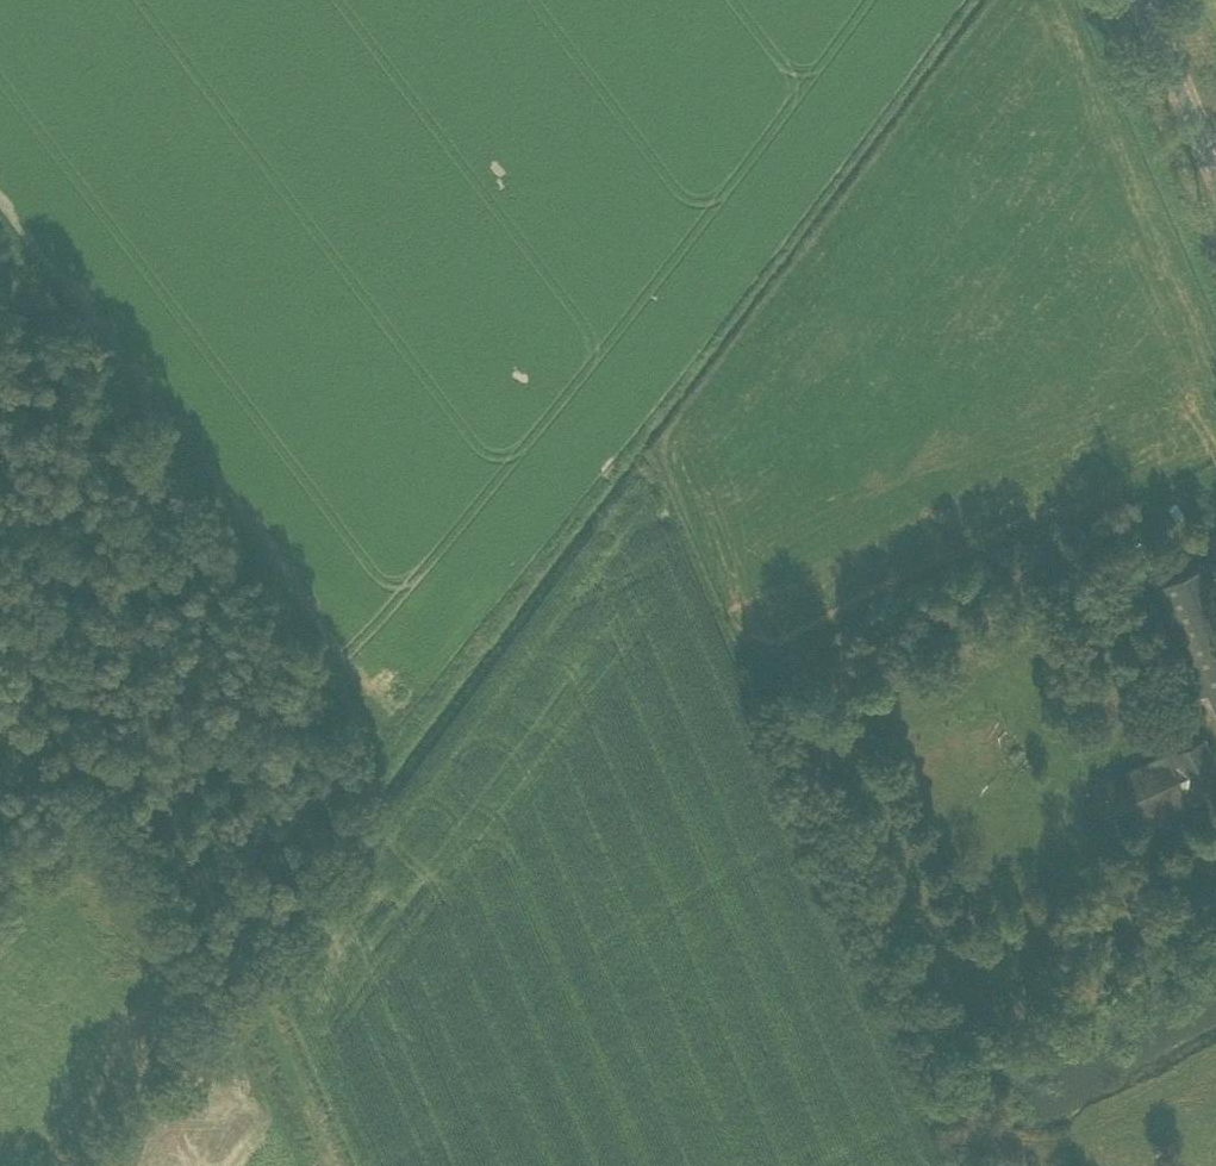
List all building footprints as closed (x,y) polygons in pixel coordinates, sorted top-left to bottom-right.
[(1215,716),(1215,588),(1206,564),(1152,588),(1200,696),(1206,693),(1215,716)] [(1215,791),(1215,761),(1205,735),(1202,737),(1192,713),(1160,727),(1167,742),(1159,745),(1162,753),(1100,780),(1123,832),(1215,791)]
